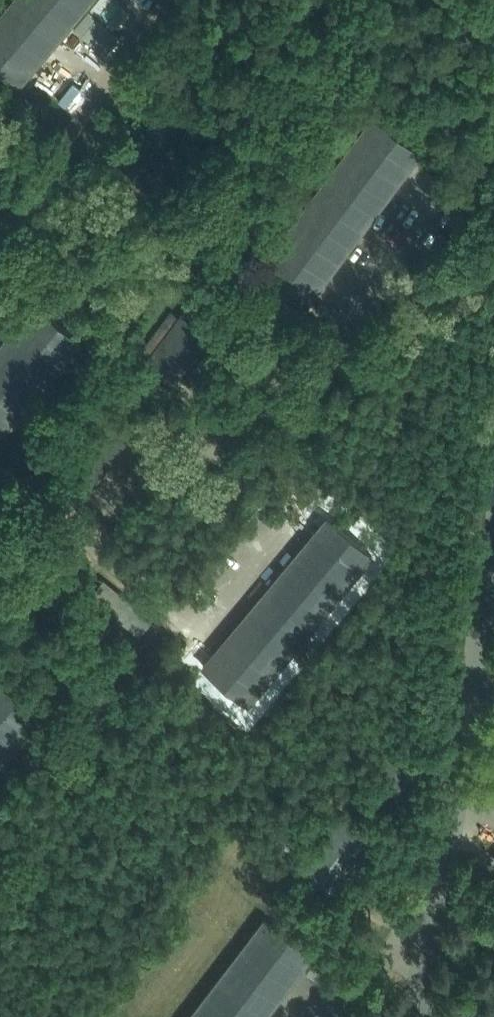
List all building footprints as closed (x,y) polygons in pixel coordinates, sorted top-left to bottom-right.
[(91,0),(14,0),(0,17),(0,68),(20,85),(30,73),(91,0)] [(67,87),(75,96),(94,79),(86,70),(67,87)] [(314,295),(412,164),(421,152),(374,117),(258,271),(305,307),(314,295)] [(82,341),(37,303),(28,313),(0,347),(0,439),(82,341)] [(168,317),(142,352),(150,358),(149,358),(168,372),(172,375),(177,379),(185,368),(193,358),(216,327),(211,323),(207,320),(198,313),(194,310),(188,306),(176,323),(168,317)] [(296,529),(308,510),(300,505),(288,524),(296,529)] [(320,527),(214,653),(204,665),(250,703),(373,555),(328,517),(320,527)] [(0,679),(0,764),(42,714),(0,679)] [(344,816),(304,868),(332,889),(371,837),(344,816)] [(305,965),(313,954),(266,918),(190,1016),(264,1016),(305,965)]
